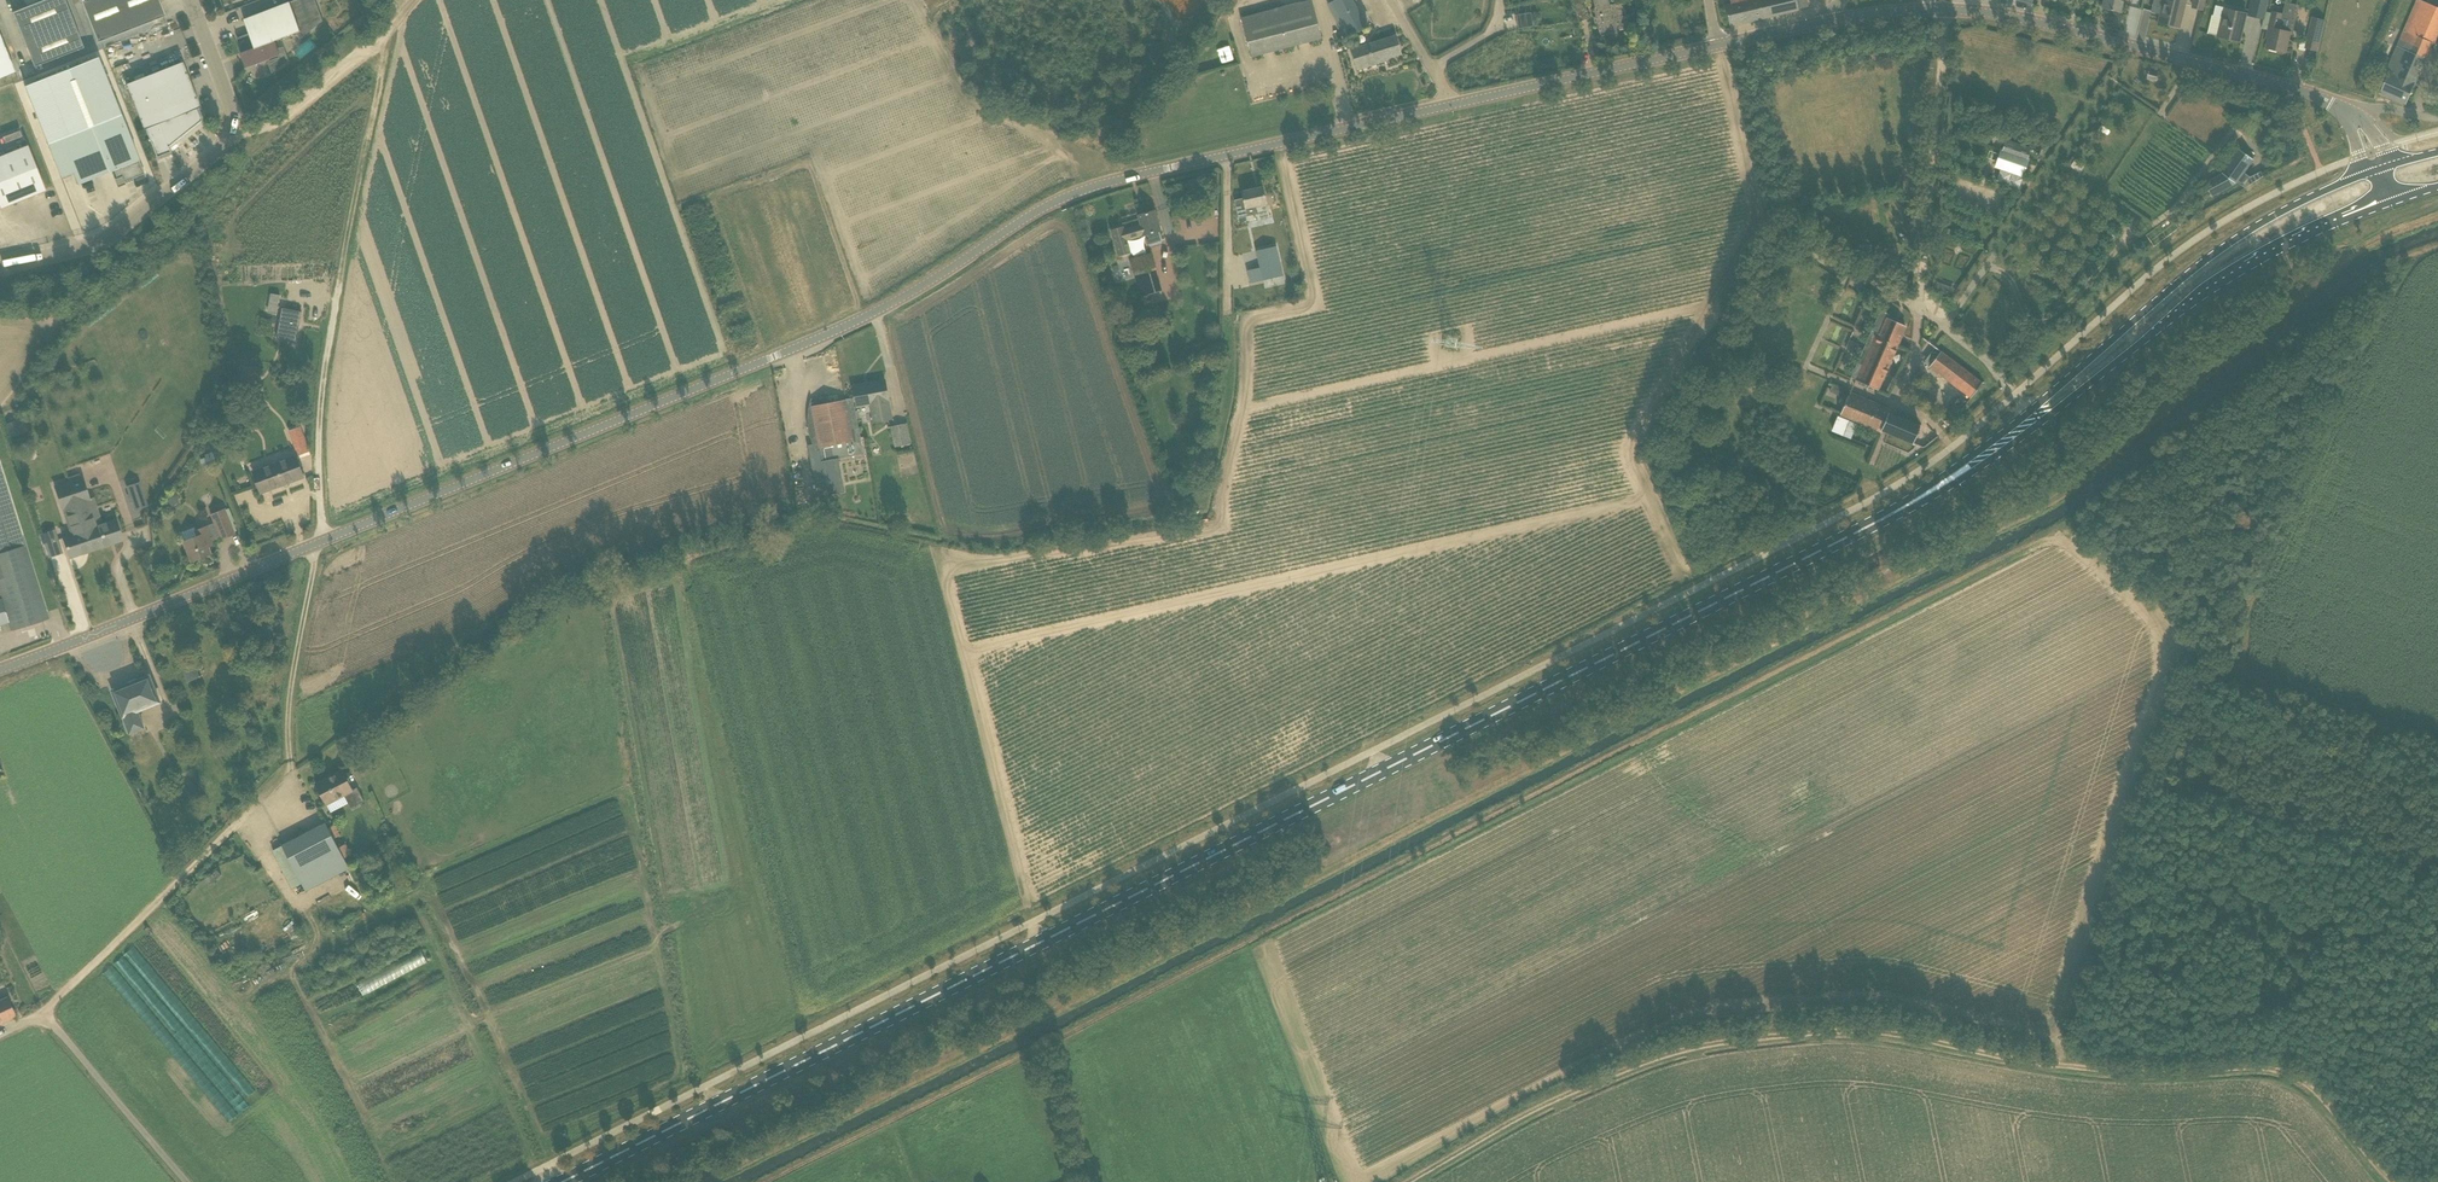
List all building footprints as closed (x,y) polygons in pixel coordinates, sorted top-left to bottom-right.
[(26,7),(12,12),(34,67),(83,48),(65,0),(23,0),(26,7)] [(97,42),(165,16),(159,0),(80,0),(97,42)] [(238,38),(243,53),(241,53),(246,68),(280,55),(275,41),(296,33),(301,39),(323,21),(315,0),(296,0),(244,20),(250,33),(238,38)] [(1367,27),(1353,0),(1335,0),(1333,1),(1351,36),(1367,27)] [(1578,21),(1589,19),(1585,0),(1573,0),(1578,21)] [(1599,33),(1616,29),(1616,31),(1629,28),(1623,2),(1610,5),(1609,0),(1593,0),(1595,9),(1594,9),(1599,33)] [(1799,10),(1796,0),(1748,0),(1725,6),(1730,26),(1799,10)] [(2102,8),(2119,13),(2122,0),(2104,0),(2102,8)] [(2160,22),(2180,27),(2187,0),(2165,0),(2160,22)] [(2193,7),(2204,10),(2206,0),(2195,0),(2193,7)] [(2268,0),(2254,0),(2250,18),(2263,21),(2268,0)] [(2387,71),(2390,72),(2381,93),(2407,104),(2437,32),(2437,7),(2421,0),(2418,0),(2387,71)] [(2225,19),(2221,37),(2240,41),(2247,14),(2225,9),(2223,18),(2225,19)] [(1322,39),(1319,27),(1315,10),(1280,19),(1278,12),(1266,15),(1268,22),(1244,28),(1251,57),(1322,39)] [(2274,12),(2270,30),(2268,38),(2270,39),(2268,48),(2285,52),(2290,32),(2294,16),(2284,13),(2283,14),(2274,12)] [(1533,26),(1531,13),(1516,15),(1518,29),(1529,27),(1533,26)] [(2314,16),(2311,29),(2306,48),(2317,50),(2325,19),(2314,16)] [(15,72),(0,35),(0,79),(15,72)] [(1352,50),(1358,69),(1382,62),(1381,60),(1401,54),(1395,36),(1352,50)] [(1230,45),(1217,48),(1221,63),(1234,59),(1230,45)] [(137,154),(121,115),(98,57),(24,86),(47,144),(61,178),(73,173),(78,185),(114,170),(117,180),(118,180),(118,182),(121,183),(123,182),(145,174),(137,154)] [(200,107),(183,62),(126,84),(144,129),(145,129),(157,158),(171,152),(168,146),(201,120),(196,109),(200,107)] [(2151,69),(2148,79),(2156,81),(2157,81),(2160,79),(2161,79),(2162,76),(2161,74),(2160,72),(2159,71),(2151,69)] [(2003,151),(2001,150),(1995,166),(2023,176),(2028,160),(2026,159),(2030,149),(2006,141),(2003,151)] [(45,190),(27,145),(0,156),(0,207),(0,208),(45,190)] [(2255,160),(2239,148),(2222,171),(2224,173),(2206,183),(2209,190),(2203,193),(2207,200),(2239,183),(2242,180),(2244,181),(2249,175),(2246,173),(2255,160)] [(1237,210),(1255,206),(1258,220),(1270,218),(1266,204),(1267,204),(1263,187),(1242,192),(1244,199),(1235,201),(1237,210)] [(1132,253),(1128,240),(1142,236),(1160,231),(1154,211),(1139,215),(1142,224),(1125,229),(1123,227),(1111,230),(1119,256),(1132,253)] [(1281,267),(1277,246),(1258,250),(1262,272),(1264,280),(1283,276),(1281,267)] [(1152,253),(1130,259),(1137,282),(1158,276),(1152,253)] [(1237,295),(1249,295),(1249,281),(1236,282),(1237,295)] [(280,296),(271,294),(268,313),(276,314),(280,296)] [(298,319),(300,309),(282,306),(276,336),(286,337),(287,332),(295,334),(297,324),(296,324),(297,319),(298,319)] [(1876,333),(1855,380),(1877,390),(1906,326),(1887,317),(1879,334),(1876,333)] [(1850,335),(1843,351),(1851,355),(1859,339),(1850,335)] [(1941,351),(1929,367),(1970,398),(1982,383),(1941,351)] [(242,366),(242,367),(242,377),(260,377),(259,366),(242,366)] [(889,401),(885,380),(853,386),(857,407),(871,404),(875,422),(892,419),(888,401),(889,401)] [(1842,386),(1833,382),(1830,390),(1839,394),(1842,386)] [(1840,414),(1881,431),(1888,413),(1848,396),(1840,414)] [(843,483),(839,459),(864,454),(853,398),(821,405),(820,402),(821,402),(811,403),(812,399),(811,398),(810,403),(809,408),(808,412),(808,417),(808,421),(808,425),(809,429),(810,434),(811,440),(813,444),(814,446),(814,447),(809,448),(808,445),(816,488),(843,483)] [(1962,410),(1955,404),(1943,419),(1951,425),(1962,410)] [(1892,414),(1888,413),(1881,431),(1884,432),(1912,444),(1920,426),(1892,414)] [(1844,435),(1850,421),(1839,417),(1833,430),(1844,435)] [(16,421),(7,424),(12,436),(20,433),(16,421)] [(895,446),(910,443),(912,443),(908,423),(891,426),(895,446)] [(303,435),(300,427),(289,431),(292,439),(303,435)] [(304,477),(296,456),(254,472),(261,493),(304,477)] [(11,631),(49,619),(3,472),(0,473),(0,601),(1,600),(8,621),(11,631)] [(83,480),(68,485),(74,502),(75,502),(91,550),(122,539),(116,520),(95,527),(86,500),(89,499),(83,480)] [(139,482),(128,485),(135,508),(147,505),(139,482)] [(75,502),(74,502),(68,485),(55,489),(61,508),(65,506),(74,534),(63,538),(69,557),(91,550),(75,502)] [(212,514),(222,539),(235,534),(224,509),(212,514)] [(214,545),(206,527),(196,531),(195,527),(181,532),(193,561),(211,554),(208,547),(214,545)] [(57,540),(54,530),(39,535),(42,545),(57,540)] [(114,691),(122,713),(130,733),(144,727),(136,707),(148,702),(150,705),(159,702),(149,677),(140,681),(115,691),(114,691)] [(353,790),(342,770),(317,784),(327,804),(344,795),(351,808),(365,801),(357,788),(353,790)] [(207,794),(198,777),(186,784),(195,800),(207,794)] [(346,843),(338,847),(334,839),(341,835),(335,824),(328,827),(326,823),(272,851),(292,889),(295,887),(297,890),(304,886),(306,891),(349,869),(344,859),(352,854),(346,843)] [(212,886),(223,876),(218,870),(207,880),(212,886)] [(32,979),(12,988),(18,1001),(38,992),(32,979)] [(16,1021),(7,995),(0,998),(0,1026),(16,1021)]
